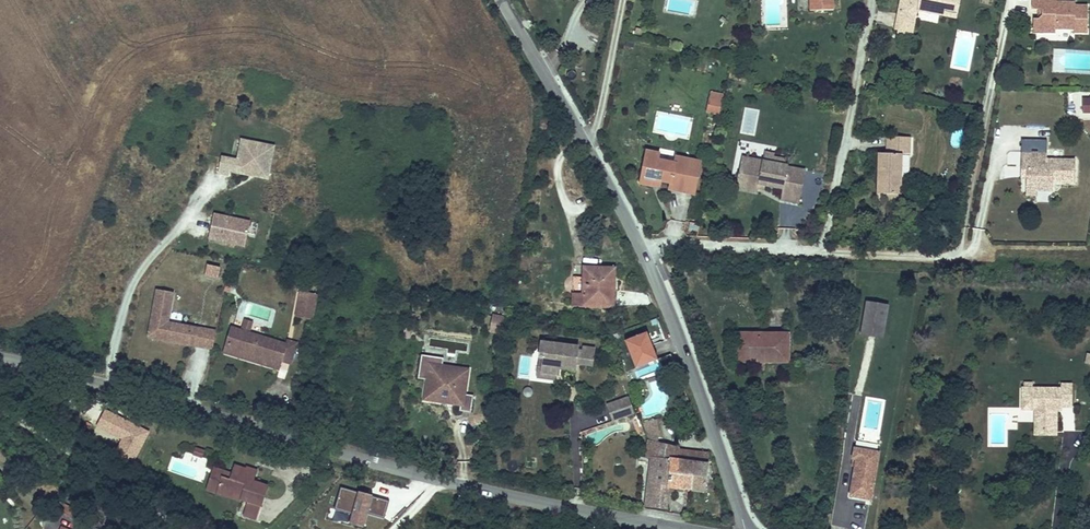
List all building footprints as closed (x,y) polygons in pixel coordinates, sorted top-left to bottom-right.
[(812,11),(837,10),(837,0),(812,0),(812,11)] [(915,35),(920,14),(922,6),(947,11),(947,14),(960,17),(963,0),(913,0),(913,1),(907,0),(903,0),(897,31),(915,35)] [(1029,11),(1039,11),(1039,17),(1036,20),(1031,20),(1031,34),(1053,34),(1053,31),(1071,31),(1071,34),(1085,34),(1085,7),(1073,7),(1073,4),(1053,3),(1053,0),(1030,0),(1029,11)] [(920,14),(959,22),(960,17),(947,14),(947,11),(922,6),(920,14)] [(719,100),(709,98),(707,110),(717,112),(719,100)] [(909,133),(884,132),(883,147),(875,147),(874,165),(878,165),(878,172),(874,172),(873,188),(899,189),(901,149),(908,149),(909,133)] [(251,155),(253,143),(242,141),(239,153),(251,155)] [(1018,142),(1018,153),(1044,154),(1044,142),(1018,142)] [(268,180),(275,147),(253,143),(251,155),(239,153),(238,161),(222,158),(218,174),(229,176),(230,172),(250,176),(250,174),(255,175),(255,177),(268,180)] [(639,184),(651,186),(652,179),(659,181),(670,183),(668,189),(683,192),(689,160),(675,157),(673,164),(656,160),(657,154),(645,151),(639,184)] [(1044,154),(1018,153),(1018,171),(1023,171),(1023,179),(1023,189),(1034,189),(1034,192),(1050,192),(1050,183),(1072,183),(1072,161),(1060,161),(1044,161),(1044,154)] [(700,162),(689,160),(683,192),(693,194),(700,162)] [(810,172),(750,160),(747,171),(743,170),(740,187),(761,191),(762,187),(768,188),(787,192),(787,189),(806,193),(810,172)] [(761,191),(740,187),(739,193),(760,198),(761,191)] [(899,189),(873,188),(873,199),(899,200),(899,189)] [(785,203),(804,206),(806,193),(787,189),(787,192),(787,193),(785,203)] [(700,214),(690,212),(688,220),(699,222),(700,214)] [(211,240),(245,246),(250,222),(216,215),(211,240)] [(687,223),(687,234),(699,234),(699,223),(687,223)] [(218,279),(220,268),(207,266),(205,276),(218,279)] [(584,294),(571,294),(571,305),(614,306),(615,267),(584,267),(584,294)] [(231,293),(234,286),(228,284),(225,292),(231,293)] [(193,336),(194,328),(169,324),(173,303),(170,302),(172,294),(159,291),(150,337),(152,339),(196,347),(198,337),(193,336)] [(312,319),(316,295),(301,292),(297,316),(312,319)] [(889,306),(867,302),(861,336),(883,339),(889,306)] [(773,327),(785,327),(784,311),(773,311),(773,327)] [(504,316),(493,315),(490,333),(501,335),(504,316)] [(249,334),(252,324),(246,322),(242,332),(249,334)] [(214,350),(218,332),(194,328),(193,336),(198,337),(196,347),(214,350)] [(280,370),(283,362),(287,346),(249,334),(242,332),(233,330),(226,354),(280,370)] [(649,331),(626,340),(636,367),(659,358),(649,331)] [(789,334),(736,334),(736,357),(766,356),(766,362),(789,362),(789,334)] [(291,365),(297,344),(288,342),(287,346),(283,362),(291,365)] [(578,351),(541,345),(538,363),(542,363),(540,375),(555,377),(558,378),(559,371),(575,374),(576,367),(578,351)] [(594,353),(584,352),(581,368),(592,369),(594,353)] [(442,369),(444,361),(421,357),(417,381),(427,382),(429,367),(442,369)] [(542,363),(538,363),(535,381),(554,383),(555,377),(540,375),(542,363)] [(464,397),(468,373),(456,371),(455,373),(442,371),(442,369),(429,367),(427,382),(429,383),(429,388),(426,388),(424,402),(437,404),(438,398),(451,400),(450,406),(459,408),(458,414),(470,416),(473,399),(464,397)] [(1060,391),(1022,392),(1022,413),(1033,413),(1043,413),(1043,421),(1039,421),(1040,434),(1055,434),(1056,414),(1056,408),(1060,407),(1060,411),(1070,411),(1070,389),(1060,389),(1060,391)] [(450,406),(451,400),(438,398),(437,404),(450,406)] [(626,401),(606,408),(612,424),(632,416),(626,401)] [(697,422),(692,411),(687,413),(692,424),(697,422)] [(105,412),(98,427),(125,440),(116,458),(134,467),(150,433),(105,412)] [(1043,413),(1033,413),(1034,438),(1056,438),(1055,434),(1040,434),(1039,421),(1043,421),(1043,413)] [(655,420),(643,424),(649,442),(664,444),(655,420)] [(664,444),(649,442),(646,458),(652,459),(678,462),(677,472),(688,474),(691,489),(705,491),(710,455),(675,450),(676,446),(664,444)] [(879,452),(855,448),(853,457),(877,462),(879,452)] [(194,451),(192,457),(201,460),(203,454),(194,451)] [(871,500),(877,462),(853,457),(852,458),(857,460),(851,496),(871,500)] [(678,462),(652,459),(646,509),(654,510),(665,512),(668,486),(691,489),(688,474),(677,472),(678,462)] [(217,489),(233,494),(235,488),(244,491),(242,497),(241,499),(248,501),(262,506),(269,487),(254,482),(257,473),(245,469),(234,466),(231,474),(230,479),(221,477),(217,489)] [(241,499),(242,497),(233,494),(217,489),(221,477),(230,479),(231,474),(214,469),(207,490),(241,501),(241,499)] [(233,494),(242,497),(244,491),(235,488),(233,494)] [(366,512),(386,517),(390,501),(341,488),(336,507),(355,512),(352,523),(362,526),(366,512)] [(262,506),(248,501),(244,515),(258,520),(262,506)]
